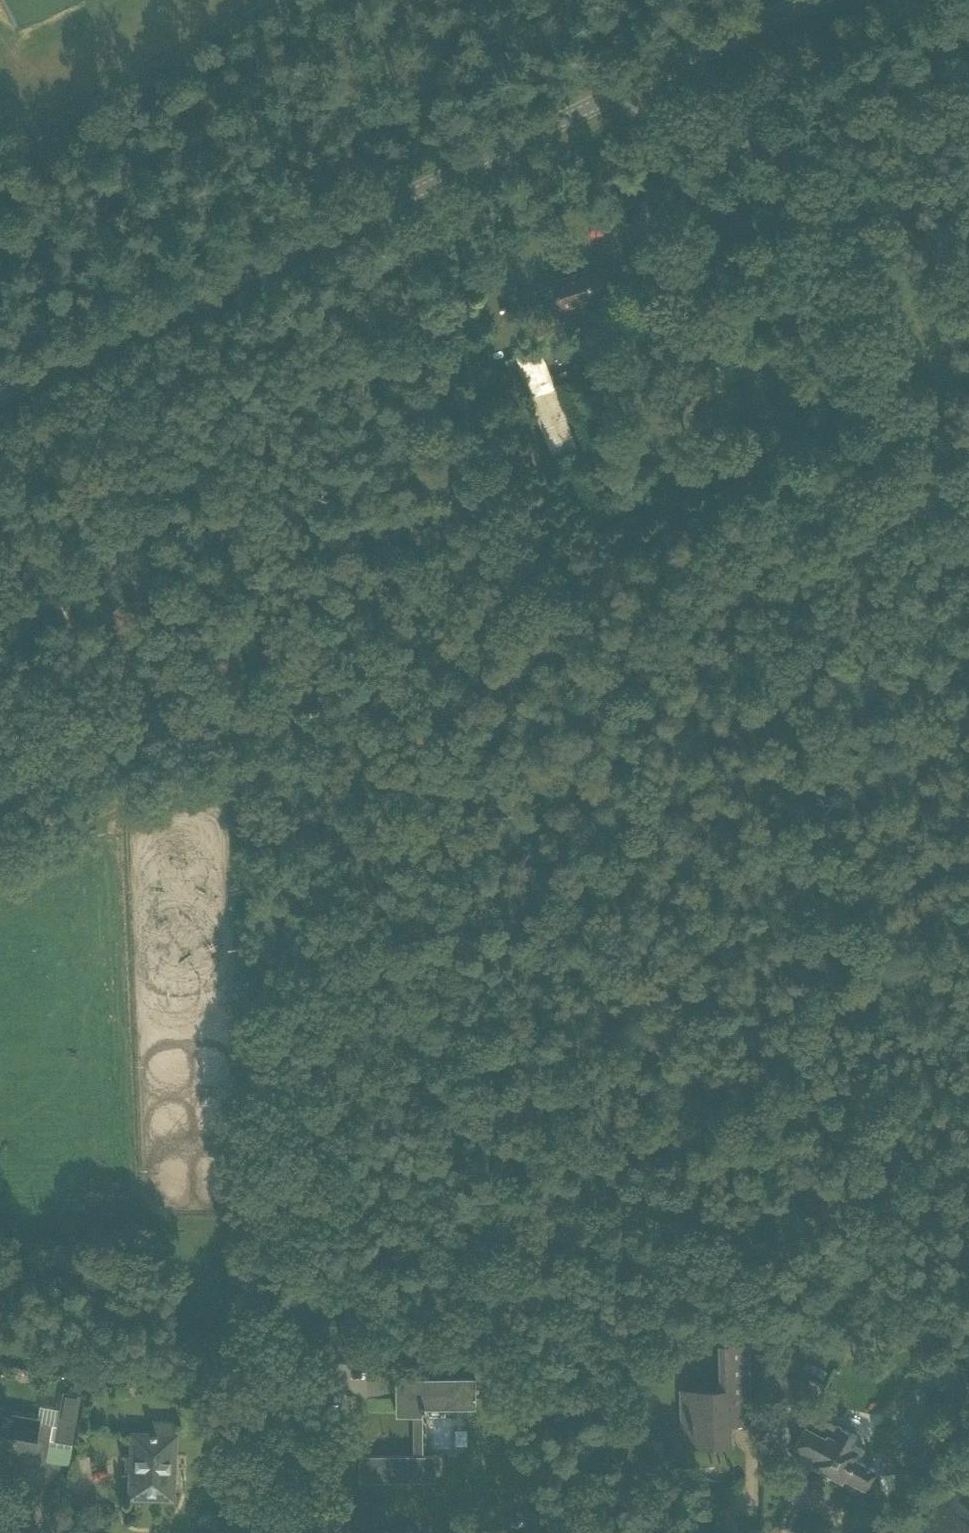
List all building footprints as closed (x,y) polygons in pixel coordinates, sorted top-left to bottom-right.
[(552,282),(558,300),(562,310),(591,300),(593,307),(615,299),(611,286),(604,267),(586,273),(585,270),(552,282)] [(553,386),(539,347),(517,355),(531,394),(553,386)] [(748,1409),(745,1342),(720,1343),(722,1395),(680,1396),(681,1414),(682,1443),(729,1441),(728,1410),(748,1409)] [(475,1379),(417,1379),(397,1379),(397,1414),(413,1414),(414,1455),(359,1456),(359,1482),(434,1481),(433,1455),(423,1456),(423,1415),(445,1415),(445,1409),(475,1409),(475,1379)] [(75,1381),(73,1393),(81,1394),(84,1382),(75,1381)] [(63,1391),(55,1438),(73,1441),(81,1394),(73,1393),(63,1391)] [(865,1490),(874,1472),(876,1470),(854,1458),(858,1450),(851,1446),(857,1435),(837,1424),(836,1425),(812,1413),(806,1427),(804,1426),(794,1447),(818,1459),(820,1466),(816,1472),(829,1480),(831,1476),(842,1481),(843,1478),(848,1481),(847,1482),(847,1484),(847,1485),(847,1487),(847,1488),(848,1490),(849,1491),(850,1492),(852,1492),(853,1493),(855,1493),(856,1493),(858,1492),(859,1492),(860,1491),(861,1490),(862,1488),(865,1490)] [(50,1441),(53,1425),(37,1422),(37,1420),(0,1414),(0,1448),(27,1452),(26,1457),(46,1460),(50,1441)] [(175,1422),(153,1421),(153,1434),(133,1433),(130,1498),(174,1500),(175,1435),(174,1434),(175,1422)] [(946,1500),(938,1508),(924,1522),(935,1532),(968,1532),(968,1523),(946,1500)]
